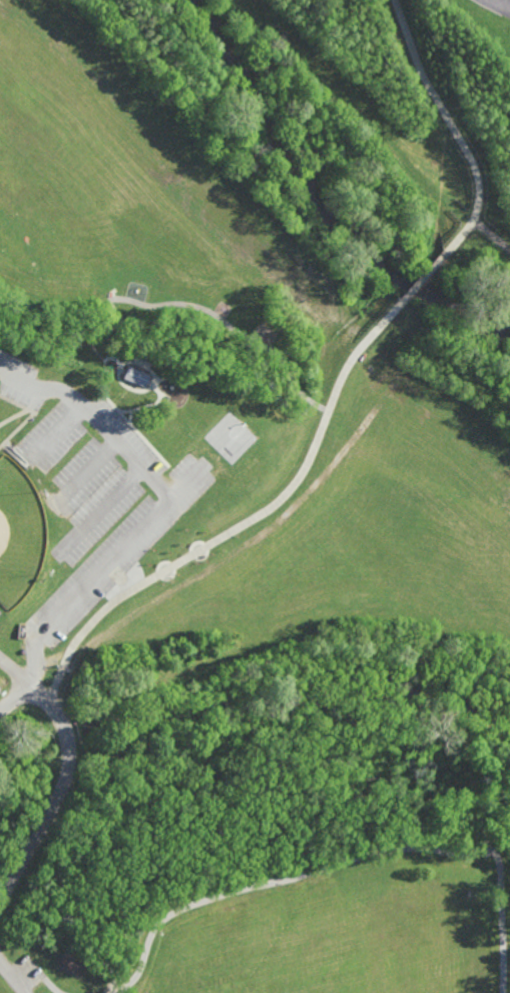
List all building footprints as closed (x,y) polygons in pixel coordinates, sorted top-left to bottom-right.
[(123,379),(145,388),(149,379),(127,369),(123,379)]
